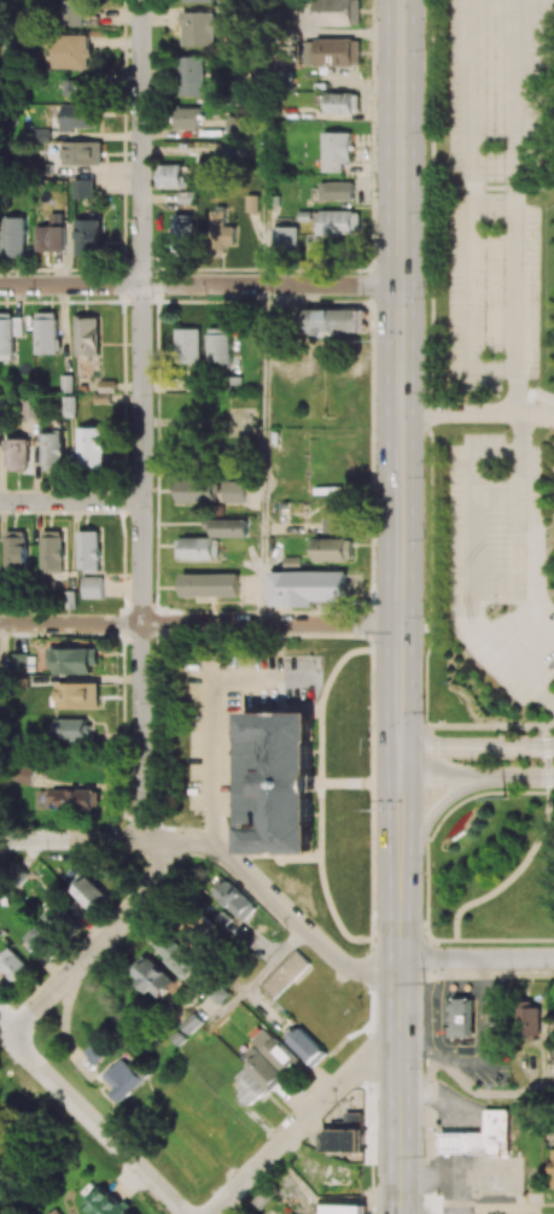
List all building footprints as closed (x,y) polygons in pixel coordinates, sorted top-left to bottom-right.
[(63,26),(84,25),(83,0),(69,0),(62,0),(63,26)] [(360,0),(317,0),(317,26),(360,25),(360,0)] [(182,46),(212,47),(213,33),(227,33),(228,17),(214,17),(214,12),(182,12),(182,46)] [(52,69),(89,70),(89,36),(53,34),(52,69)] [(305,40),(306,66),(361,65),(360,39),(305,40)] [(203,97),(203,56),(179,56),(179,97),(203,97)] [(64,98),(88,99),(89,80),(65,80),(64,98)] [(329,113),(359,114),(360,94),(329,94),(329,113)] [(99,129),(98,105),(62,105),(62,129),(99,129)] [(198,129),(198,108),(175,108),(176,129),(198,129)] [(246,116),(226,117),(226,135),(246,135),(246,116)] [(50,141),(49,129),(32,129),(33,141),(50,141)] [(352,162),(352,133),(324,133),(324,142),(317,142),(317,155),(324,155),(324,172),(344,172),(343,162),(352,162)] [(102,142),(62,141),(62,164),(101,165),(102,142)] [(223,155),(245,156),(245,144),(224,143),(223,155)] [(183,165),(159,165),(159,188),(183,188),(183,165)] [(74,199),(94,199),(94,179),(74,179),(74,199)] [(354,183),(321,182),(321,200),(354,201),(354,183)] [(179,203),(194,202),(193,192),(178,193),(179,203)] [(246,212),(258,212),(258,195),(246,196),(246,212)] [(237,245),(237,227),(226,226),(226,208),(212,208),(211,245),(237,245)] [(319,234),(360,235),(360,211),(320,210),(319,234)] [(194,215),(174,215),(174,253),(194,253),(194,215)] [(3,217),(2,257),(26,257),(27,217),(3,217)] [(100,219),(76,219),(75,256),(100,257),(100,219)] [(66,251),(66,227),(36,227),(36,251),(66,251)] [(298,227),(275,227),(275,254),(299,254),(298,227)] [(360,308),(306,310),(307,335),(360,333),(360,308)] [(57,354),(58,313),(36,313),(35,354),(57,354)] [(0,315),(0,359),(13,359),(14,335),(22,335),(22,315),(0,315)] [(75,356),(100,356),(99,316),(75,317),(75,356)] [(177,364),(201,363),(200,328),(177,329),(177,364)] [(230,369),(230,328),(208,328),(209,370),(230,369)] [(61,392),(72,392),(72,376),(61,376),(61,392)] [(37,417),(37,397),(21,397),(22,418),(37,417)] [(76,397),(64,397),(63,417),(75,417),(76,397)] [(78,469),(105,469),(105,428),(78,427),(78,469)] [(41,433),(42,471),(64,471),(64,433),(41,433)] [(29,439),(6,439),(7,471),(29,471),(29,439)] [(178,503),(217,504),(217,481),(179,480),(178,503)] [(245,482),(225,481),(224,503),(245,503),(245,482)] [(326,533),(347,533),(347,506),(326,505),(326,533)] [(247,538),(247,520),(209,519),(209,537),(247,538)] [(28,531),(5,531),(5,569),(27,570),(28,531)] [(64,571),(63,531),(41,531),(42,572),(64,571)] [(100,571),(100,531),(78,531),(78,571),(100,571)] [(178,537),(178,559),(217,560),(218,538),(178,537)] [(316,561),(354,561),(354,539),(316,538),(316,561)] [(348,571),(271,571),(271,607),(314,606),(314,602),(349,601),(348,571)] [(239,573),(183,574),(183,597),(239,596),(239,573)] [(83,599),(103,598),(103,577),(82,577),(83,599)] [(100,649),(52,648),(52,674),(94,675),(94,665),(100,665),(100,649)] [(12,672),(37,672),(37,654),(12,654),(12,672)] [(245,711),(245,851),(316,851),(316,711),(245,711)] [(93,719),(59,719),(59,741),(93,741),(93,719)] [(36,768),(21,764),(16,781),(31,785),(36,768)] [(40,810),(100,809),(100,789),(40,791),(40,810)] [(61,876),(92,909),(106,895),(75,863),(61,876)] [(247,921),(260,908),(230,880),(218,894),(247,921)] [(55,928),(66,917),(55,905),(43,915),(55,928)] [(219,921),(230,928),(236,918),(226,911),(219,921)] [(52,929),(34,921),(23,944),(42,953),(52,929)] [(157,948),(189,978),(202,965),(170,935),(157,948)] [(4,970),(21,986),(35,971),(8,947),(0,956),(0,975),(4,970)] [(261,984),(274,998),(310,964),(298,950),(261,984)] [(133,971),(163,998),(178,982),(149,954),(133,971)] [(473,998),(455,998),(456,1036),(474,1035),(473,998)] [(544,1007),(535,1007),(536,1001),(523,1001),(522,1040),(543,1041),(544,1007)] [(205,1022),(195,1013),(183,1026),(192,1035),(205,1022)] [(252,1042),(290,1075),(302,1062),(264,1028),(252,1042)] [(289,1041),(316,1067),(328,1054),(301,1028),(289,1041)] [(98,1063),(105,1055),(94,1045),(87,1052),(98,1063)] [(242,1060),(273,1092),(286,1079),(255,1046),(242,1060)] [(118,1088),(112,1094),(122,1104),(149,1075),(135,1063),(131,1067),(122,1059),(106,1076),(118,1088)] [(252,1106),(269,1091),(248,1068),(237,1077),(246,1086),(239,1092),(252,1106)] [(509,1110),(485,1110),(485,1133),(441,1133),(441,1154),(509,1154),(509,1110)] [(336,1121),(336,1129),(363,1128),(363,1112),(345,1112),(345,1121),(336,1121)] [(362,1130),(324,1131),(324,1151),(362,1151),(362,1130)] [(122,1202),(121,1204),(103,1187),(85,1205),(95,1213),(134,1213),(122,1202)] [(367,1206),(324,1204),(324,1213),(367,1213),(367,1206)]
